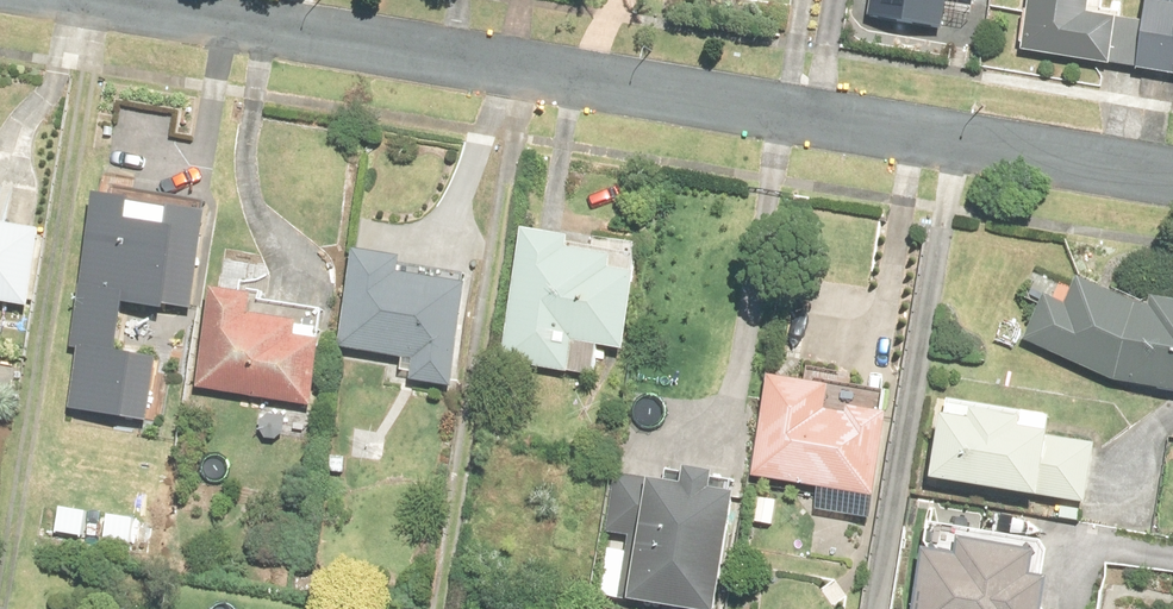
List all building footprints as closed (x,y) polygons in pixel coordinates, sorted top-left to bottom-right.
[(870,19),(942,30),(946,0),(873,0),(870,19)] [(1110,11),(1100,9),(1101,0),(1030,0),(1021,51),(1099,65),(1172,77),(1172,0),(1150,0),(1145,25),(1120,20),(1121,12),(1119,12),(1110,11)] [(199,224),(177,221),(124,212),(123,221),(107,218),(89,216),(73,326),(121,333),(123,315),(126,300),(157,305),(157,308),(176,311),(183,312),(186,297),(193,298),(204,224),(199,224)] [(23,303),(26,303),(40,227),(36,227),(0,220),(0,299),(23,303)] [(561,231),(539,228),(523,225),(502,358),(591,372),(593,362),(596,342),(624,347),(636,269),(632,268),(611,265),(613,253),(567,245),(567,240),(569,232),(561,231)] [(401,254),(355,247),(354,247),(338,344),(402,354),(399,367),(412,369),(410,377),(413,378),(450,384),(466,280),(399,270),(401,254)] [(1153,295),(1152,304),(1140,301),(1078,274),(1067,299),(1059,296),(1065,283),(1039,271),(1027,297),(1040,302),(1024,338),(1116,378),(1172,388),(1172,298),(1153,295)] [(260,293),(239,290),(211,286),(197,386),(208,388),(310,403),(319,341),(324,309),(259,299),(260,293)] [(72,366),(69,388),(89,390),(93,368),(72,366)] [(768,373),(753,475),(874,493),(887,408),(883,408),(885,399),(829,391),(830,382),(768,373)] [(135,412),(183,417),(184,398),(137,393),(135,412)] [(1084,500),(1093,442),(1050,434),(1050,430),(1021,425),(1022,415),(972,407),(970,418),(943,413),(933,475),(938,476),(1084,500)] [(187,472),(217,476),(221,454),(190,450),(187,472)] [(330,455),(329,470),(343,470),(343,455),(330,455)] [(1060,517),(1078,520),(1080,508),(1062,506),(1060,517)] [(1020,544),(960,535),(957,551),(923,546),(914,608),(1044,608),(1048,576),(1031,574),(1035,546),(1020,544)] [(610,593),(645,600),(649,578),(614,571),(610,593)]
